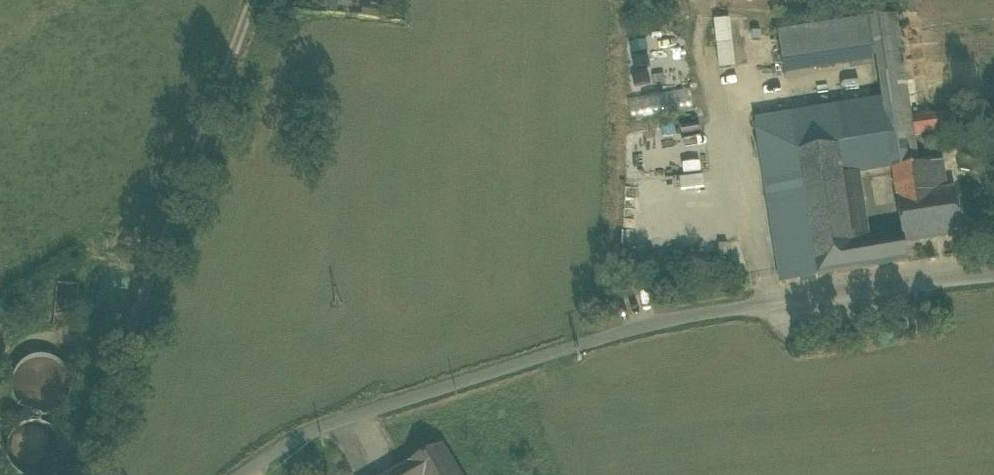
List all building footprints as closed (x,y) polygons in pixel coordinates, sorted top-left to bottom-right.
[(877,57),(884,98),(909,95),(897,15),(779,32),(785,72),(877,57)] [(630,94),(631,113),(693,110),(692,90),(630,94)] [(913,119),(909,95),(884,98),(755,119),(781,284),(818,277),(800,152),(840,147),(844,173),(860,170),(892,165),(894,170),(919,166),(915,135),(913,119)] [(957,112),(913,119),(915,135),(960,128),(957,112)] [(659,147),(658,135),(682,133),(682,124),(634,126),(635,148),(659,147)] [(818,277),(858,271),(854,244),(844,173),(840,147),(800,152),(818,277)] [(943,162),(932,164),(935,181),(947,179),(943,162)] [(919,166),(894,170),(904,235),(905,244),(906,244),(963,235),(956,190),(948,191),(947,179),(935,181),(932,164),(919,166)] [(844,173),(854,244),(871,241),(860,170),(844,173)] [(889,238),(894,264),(909,261),(906,244),(905,244),(904,235),(889,238)] [(894,264),(889,238),(871,241),(875,268),(894,264)] [(875,268),(871,241),(854,244),(858,271),(875,268)] [(76,319),(77,282),(56,282),(56,319),(76,319)] [(13,378),(11,390),(14,401),(22,410),(32,415),(43,416),(54,413),(63,406),(69,396),(70,384),(67,373),(60,364),(50,359),(38,358),(27,361),(18,368),(13,378)] [(9,463),(15,472),(21,474),(48,474),(55,470),(61,460),(62,449),(59,439),(53,430),(43,424),(32,423),(22,426),(13,432),(8,442),(6,453),(9,463)] [(391,474),(463,474),(444,444),(391,474)]
